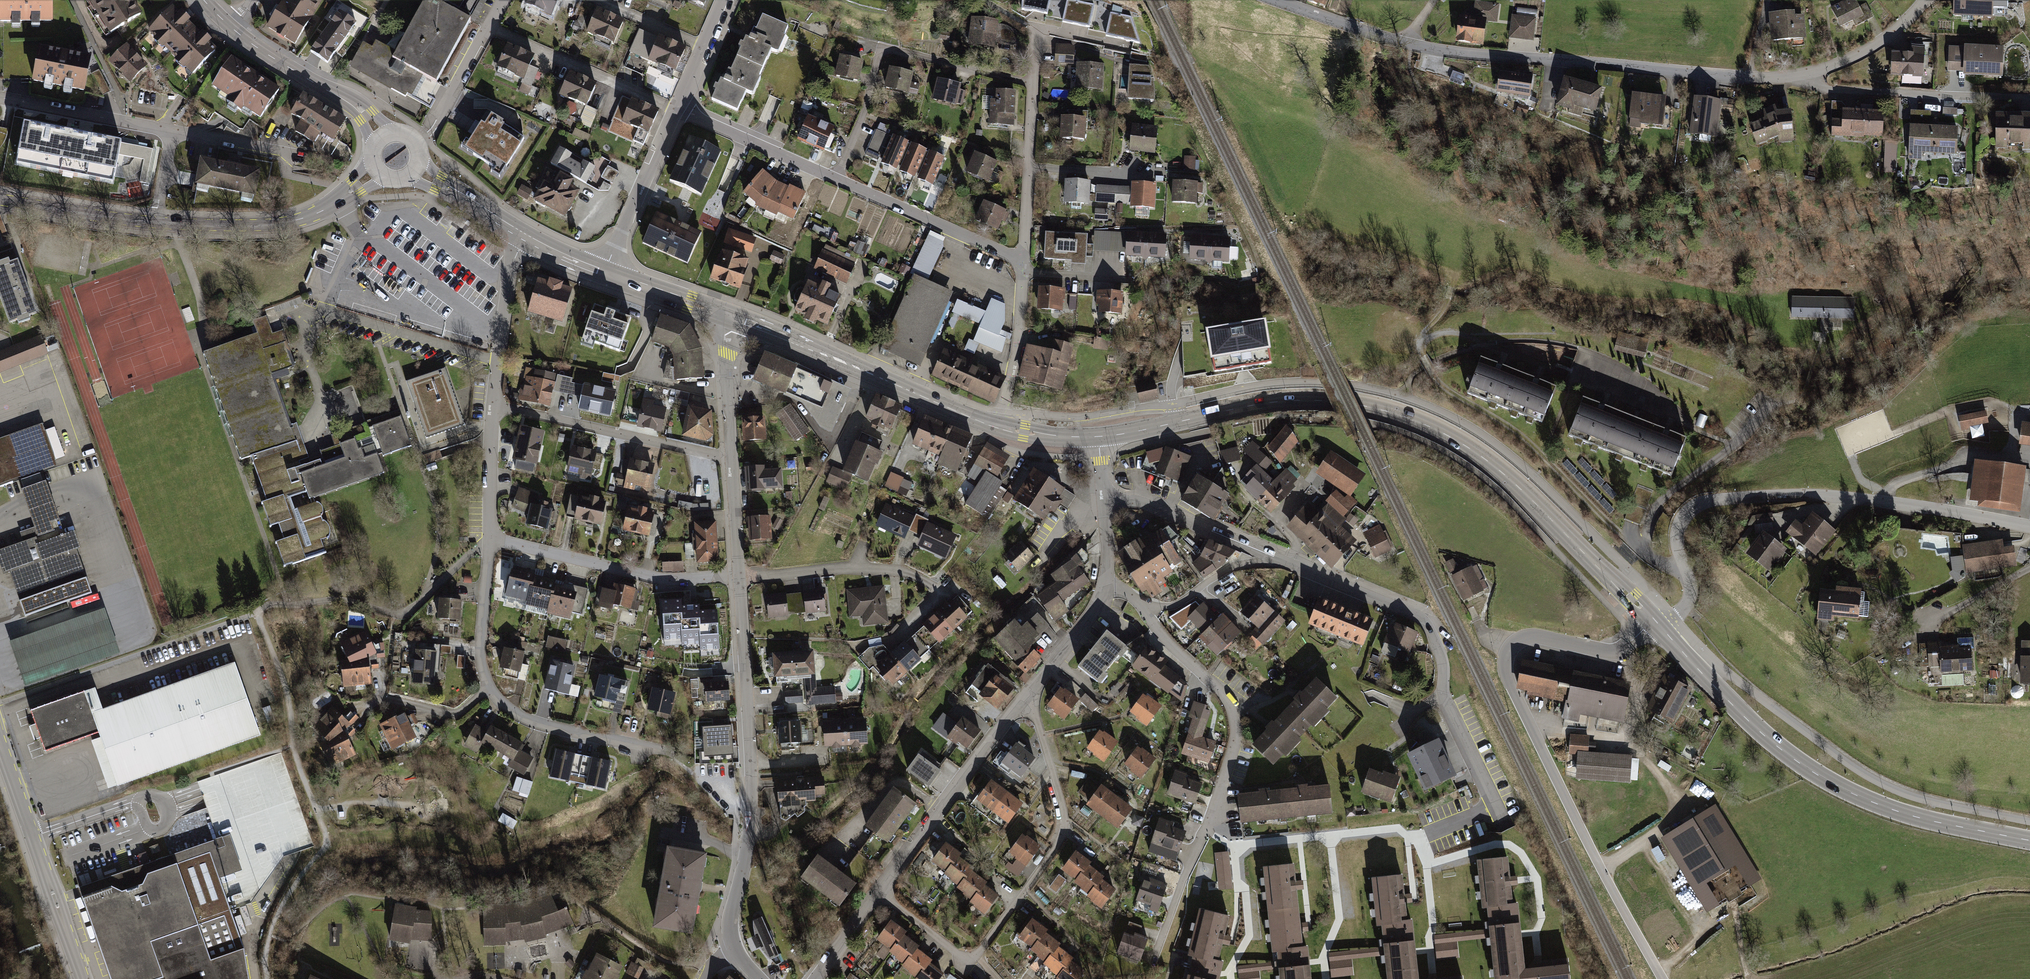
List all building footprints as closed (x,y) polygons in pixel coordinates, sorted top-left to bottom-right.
[(51,24),(51,0),(0,0),(0,24),(51,24)] [(130,0),(86,0),(107,34),(139,15),(130,0)] [(322,0),(285,0),(268,28),(297,45),(323,1),(322,0)] [(434,0),(423,0),(401,40),(393,53),(381,47),(373,42),(369,50),(361,46),(350,66),(400,94),(410,98),(417,85),(422,76),(434,82),(438,75),(469,20),(458,13),(434,0)] [(469,20),(477,23),(490,0),(480,0),(480,1),(469,20)] [(528,8),(552,17),(559,0),(531,0),(528,8)] [(1020,10),(1046,14),(1046,0),(1020,0),(1020,10)] [(1828,7),(1838,27),(1851,20),(1854,25),(1868,18),(1871,17),(1865,4),(1857,8),(1853,0),(1842,0),(1828,7)] [(1951,14),(1960,14),(1960,19),(1972,20),(1971,17),(1972,0),(1952,0),(1951,14)] [(1971,17),(2006,18),(2006,0),(1972,0),(1971,17)] [(1462,17),(1457,16),(1454,40),(1476,43),(1480,43),(1483,20),(1494,22),(1497,4),(1473,1),(1472,11),(1468,13),(1463,12),(1462,17)] [(1088,7),(1064,3),(1061,22),(1085,26),(1088,7)] [(190,27),(170,6),(145,30),(166,51),(190,27)] [(1793,10),(1767,13),(1770,40),(1787,39),(1787,45),(1806,43),(1803,13),(1793,14),(1793,10)] [(356,24),(339,12),(310,55),(327,67),(356,24)] [(622,24),(596,13),(586,34),(612,46),(622,24)] [(1534,17),(1511,14),(1508,37),(1532,40),(1534,17)] [(1128,19),(1108,15),(1104,37),(1135,42),(1128,19)] [(720,72),(708,102),(736,113),(744,94),(751,97),(769,53),(775,55),(785,29),(758,19),(749,44),(740,40),(727,75),(720,72)] [(998,23),(973,20),(970,45),(995,48),(998,23)] [(211,48),(190,27),(166,51),(186,72),(211,48)] [(684,49),(656,39),(647,62),(675,72),(684,49)] [(1910,52),(1890,51),(1889,75),(1922,76),(1922,70),(1930,71),(1930,42),(1911,41),(1910,52)] [(1074,44),(1055,44),(1055,65),(1074,65),(1074,44)] [(1963,45),(1947,44),(1946,72),(1955,72),(1962,72),(1963,45)] [(2003,46),(1963,45),(1962,72),(2002,74),(2003,46)] [(144,67),(124,46),(108,61),(127,83),(144,67)] [(535,57),(510,46),(500,67),(525,78),(535,57)] [(73,57),(41,51),(35,84),(82,93),(88,60),(73,57)] [(862,61),(840,57),(836,79),(859,83),(862,61)] [(280,93),(234,62),(215,89),(261,120),(280,93)] [(1103,64),(1077,63),(1077,72),(1076,89),(1102,89),(1103,64)] [(1151,68),(1130,67),(1127,102),(1156,104),(1155,85),(1151,68)] [(911,75),(891,70),(886,92),(906,96),(911,75)] [(1534,75),(1499,70),(1496,92),(1530,97),(1534,75)] [(1461,84),(1464,76),(1450,71),(1447,79),(1461,84)] [(1603,86),(1563,75),(1555,105),(1568,108),(1567,112),(1581,116),(1583,108),(1596,112),(1603,86)] [(417,85),(410,98),(430,110),(437,96),(442,87),(422,76),(417,85)] [(597,86),(571,76),(562,96),(588,107),(597,86)] [(960,85),(939,80),(934,101),(955,106),(960,85)] [(1014,94),(994,92),(992,125),(1012,126),(1014,94)] [(1638,93),(1629,92),(1625,126),(1639,128),(1639,123),(1667,127),(1669,110),(1662,109),(1664,96),(1638,93)] [(1703,97),(1692,95),(1687,134),(1715,137),(1715,131),(1718,131),(1719,124),(1716,123),(1719,99),(1703,97)] [(344,122),(303,97),(292,115),(303,122),(296,134),(313,144),(320,132),(332,140),(344,122)] [(656,111),(631,101),(623,122),(647,132),(656,111)] [(1762,117),(1748,123),(1755,144),(1775,137),(1777,142),(1792,141),(1789,109),(1783,110),(1775,110),(1772,104),(1762,109),(1762,117)] [(1956,107),(1942,106),(1941,114),(1955,114),(1956,107)] [(1882,136),(1883,109),(1858,109),(1831,108),(1830,135),(1882,136)] [(1957,152),(1958,126),(1929,125),(1930,111),(1924,110),(1909,110),(1907,159),(1920,159),(1920,152),(1956,154),(1957,152)] [(1995,112),(1995,149),(2007,149),(2007,147),(2021,147),(2021,149),(2029,149),(2029,112),(2021,113),(1995,112)] [(483,124),(480,123),(462,150),(490,168),(488,172),(499,179),(526,137),(490,114),(483,124)] [(1085,118),(1060,117),(1060,122),(1059,140),(1084,141),(1085,125),(1085,118)] [(835,129),(811,119),(801,143),(825,153),(835,129)] [(120,143),(23,125),(16,166),(113,184),(120,143)] [(1156,126),(1131,125),(1130,152),(1154,153),(1156,126)] [(890,136),(876,131),(866,155),(880,162),(890,136)] [(722,149),(690,134),(669,179),(701,194),(722,149)] [(895,168),(906,142),(890,136),(880,162),(895,168)] [(1895,142),(1883,141),(1882,172),(1894,172),(1895,142)] [(914,177),(925,150),(906,142),(895,168),(914,177)] [(597,170),(558,150),(551,165),(589,185),(597,170)] [(933,185),(944,158),(925,150),(914,177),(933,185)] [(997,163),(976,154),(968,172),(989,181),(997,163)] [(256,170),(198,159),(194,183),(252,193),(256,170)] [(609,160),(602,176),(605,178),(601,187),(609,191),(621,165),(609,160)] [(571,182),(546,168),(536,188),(541,190),(536,199),(564,215),(577,192),(568,187),(571,182)] [(775,183),(764,172),(744,192),(758,208),(793,218),(805,192),(775,183)] [(1091,180),(1064,178),(1064,182),(1063,202),(1089,204),(1091,180)] [(1130,186),(1096,184),(1095,204),(1121,206),(1155,208),(1156,183),(1131,182),(1130,186)] [(1197,183),(1172,182),(1172,203),(1196,203),(1197,183)] [(1005,210),(985,202),(977,221),(998,229),(1005,210)] [(1096,209),(1095,218),(1109,218),(1109,209),(1096,209)] [(640,243),(688,264),(703,231),(655,210),(640,243)] [(755,239),(730,231),(726,244),(750,252),(755,239)] [(1165,234),(1095,231),(1095,252),(1165,255),(1165,234)] [(1087,235),(1046,232),(1043,258),(1064,260),(1084,262),(1087,235)] [(946,242),(929,235),(914,274),(930,279),(946,242)] [(1229,238),(1188,236),(1187,260),(1228,261),(1229,238)] [(774,250),(771,259),(781,263),(784,254),(774,250)] [(748,260),(720,252),(712,278),(739,287),(748,260)] [(856,265),(823,252),(816,270),(849,283),(856,265)] [(8,322),(15,320),(17,325),(30,320),(28,317),(36,314),(16,260),(8,263),(7,260),(0,262),(0,300),(8,322)] [(903,299),(880,350),(920,368),(954,292),(914,274),(903,299)] [(840,296),(808,282),(796,310),(828,324),(840,296)] [(1117,282),(1116,290),(1124,291),(1125,283),(1117,282)] [(572,291),(539,283),(532,313),(564,321),(572,291)] [(1065,291),(1039,289),(1038,311),(1063,312),(1065,291)] [(1122,292),(1098,291),(1096,313),(1121,314),(1122,292)] [(985,312),(959,301),(954,312),(980,322),(973,341),(996,350),(1006,321),(1005,312),(1006,304),(991,297),(985,312)] [(1855,302),(1794,300),(1794,318),(1854,321),(1855,302)] [(631,319),(593,306),(580,345),(591,349),(593,343),(620,352),(631,319)] [(239,452),(242,459),(251,456),(301,438),(297,427),(296,423),(290,425),(274,380),(272,374),(289,368),(285,359),(281,347),(280,344),(287,341),(283,330),(272,334),(266,316),(252,320),(254,326),(251,327),(252,331),(253,335),(204,352),(207,361),(239,452)] [(687,326),(658,316),(650,343),(668,349),(673,356),(676,382),(703,381),(701,349),(687,326)] [(1266,321),(1208,331),(1215,374),(1273,364),(1266,321)] [(1614,349),(1645,357),(1649,339),(1619,332),(1614,349)] [(0,350),(0,373),(46,355),(39,336),(0,350)] [(1049,351),(1028,345),(1019,380),(1063,391),(1074,345),(1052,340),(1049,351)] [(975,364),(944,352),(933,377),(964,390),(975,364)] [(796,367),(765,354),(754,380),(785,393),(801,400),(820,427),(831,431),(848,393),(796,367)] [(1555,391),(1478,360),(1465,391),(1542,422),(1555,391)] [(1006,377),(975,364),(964,390),(995,403),(1006,377)] [(432,372),(406,381),(416,409),(426,439),(459,427),(465,425),(445,368),(432,372)] [(556,375),(534,370),(532,378),(526,376),(522,394),(518,393),(517,400),(549,407),(556,375)] [(1153,383),(1137,386),(1141,404),(1156,400),(1153,383)] [(615,391),(583,385),(577,412),(610,418),(615,391)] [(900,406),(877,396),(867,418),(874,421),(873,424),(879,427),(878,430),(888,434),(900,406)] [(668,407),(647,403),(642,430),(663,433),(668,407)] [(1685,441),(1583,403),(1569,438),(1672,476),(1685,441)] [(790,406),(776,415),(794,442),(808,433),(790,406)] [(708,412),(688,408),(685,437),(709,441),(708,412)] [(372,426),(401,416),(399,411),(364,423),(342,430),(330,434),(334,446),(341,444),(347,442),(355,439),(369,434),(367,428),(372,426)] [(1985,411),(1961,416),(1963,427),(1988,422),(1985,411)] [(318,502),(316,501),(314,497),(384,473),(378,455),(380,454),(382,454),(383,456),(411,446),(401,416),(372,426),(367,428),(369,434),(355,439),(347,442),(341,444),(334,446),(320,451),(322,458),(320,459),(301,466),(299,461),(308,458),(306,450),(301,438),(251,456),(253,461),(262,488),(267,501),(262,503),(270,526),(278,524),(284,540),(276,543),(284,566),(292,563),(293,564),(326,553),(321,540),(328,538),(329,537),(330,535),(330,533),(331,531),(330,529),(330,527),(329,525),(328,524),(327,523),(326,522),(325,522),(323,522),(322,517),(323,516),(323,515),(323,513),(324,511),(323,509),(323,508),(322,506),(321,504),(319,503),(318,502)] [(939,423),(925,417),(914,443),(928,449),(939,423)] [(764,418),(743,420),(745,442),(766,441),(764,418)] [(954,429),(939,423),(928,449),(943,455),(954,429)] [(56,467),(55,463),(65,459),(55,428),(44,432),(42,424),(0,437),(0,485),(56,467)] [(2023,424),(2020,441),(2029,443),(2029,425),(2023,424)] [(971,436),(954,429),(943,455),(946,457),(942,464),(957,470),(971,436)] [(1283,429),(1267,449),(1280,465),(1298,445),(1283,429)] [(542,440),(519,436),(514,461),(537,466),(542,440)] [(880,451),(853,439),(839,471),(852,477),(866,483),(880,451)] [(1008,458),(986,443),(965,475),(978,484),(964,504),(988,520),(1012,484),(998,474),(1008,458)] [(1273,464),(1252,444),(1245,452),(1266,472),(1273,464)] [(1238,445),(1221,450),(1225,463),(1241,458),(1238,445)] [(1146,452),(1140,473),(1181,486),(1191,455),(1167,447),(1146,452)] [(595,454),(571,450),(567,479),(590,483),(595,454)] [(1330,453),(1317,473),(1349,495),(1362,475),(1330,453)] [(2025,467),(1976,461),(1971,497),(2021,503),(2025,467)] [(653,467),(631,462),(625,491),(647,496),(653,467)] [(1254,466),(1238,483),(1256,499),(1272,482),(1254,466)] [(780,468),(747,472),(749,493),(782,489),(780,468)] [(852,477),(839,471),(833,468),(825,485),(844,494),(852,477)] [(1064,489),(1032,468),(1010,502),(1042,523),(1064,489)] [(1286,468),(1272,482),(1256,499),(1272,514),(1296,488),(1292,484),(1298,479),(1286,468)] [(1213,484),(1193,472),(1179,495),(1213,516),(1226,495),(1230,497),(1222,469),(1213,484)] [(890,472),(885,487),(907,494),(912,480),(890,472)] [(91,593),(84,574),(76,549),(78,548),(72,531),(62,535),(52,504),(44,481),(40,482),(38,475),(22,480),(25,489),(22,490),(30,511),(35,527),(21,532),(24,542),(0,550),(0,563),(3,571),(9,569),(19,596),(25,615),(91,593)] [(539,493),(519,488),(513,511),(527,515),(524,525),(545,531),(551,512),(547,511),(549,503),(537,500),(539,493)] [(1307,505),(1288,528),(1315,552),(1338,526),(1356,505),(1347,498),(1344,501),(1334,493),(1316,513),(1307,505)] [(605,505),(578,500),(573,521),(601,526),(605,505)] [(885,505),(875,526),(901,539),(911,517),(885,505)] [(651,515),(627,510),(622,533),(646,538),(651,515)] [(1835,530),(1813,513),(1803,526),(1795,521),(1787,531),(1816,554),(1835,530)] [(1771,514),(1757,515),(1758,524),(1772,522),(1771,514)] [(767,518),(750,519),(751,543),(768,543),(767,518)] [(913,547),(941,562),(945,554),(954,536),(927,521),(913,547)] [(714,522),(692,524),(696,563),(718,561),(714,522)] [(1355,541),(1338,526),(1315,552),(1332,567),(1355,541)] [(1381,528),(1364,536),(1375,558),(1391,549),(1381,528)] [(1167,529),(1141,544),(1150,559),(1169,547),(1166,542),(1173,538),(1167,529)] [(1784,549),(1763,532),(1747,553),(1768,570),(1784,549)] [(1139,541),(1116,554),(1128,573),(1150,559),(1141,544),(1139,541)] [(1230,551),(1206,541),(1200,557),(1191,563),(1203,581),(1224,566),(1230,551)] [(2001,541),(1963,547),(1967,572),(2016,565),(2013,546),(2002,548),(2001,541)] [(1035,558),(1022,543),(1005,558),(1019,573),(1035,558)] [(1179,563),(1169,547),(1150,559),(1163,579),(1172,574),(1168,567),(1173,564),(1174,566),(1179,563)] [(1959,554),(1949,556),(1953,579),(1963,578),(1959,554)] [(1083,569),(1076,559),(1048,577),(1053,584),(1049,586),(1061,603),(1089,585),(1080,572),(1083,569)] [(1150,559),(1128,573),(1124,575),(1129,582),(1132,580),(1142,597),(1146,594),(1150,601),(1160,594),(1157,589),(1166,584),(1163,579),(1150,559)] [(1454,560),(1445,563),(1449,574),(1458,570),(1454,560)] [(684,562),(664,563),(664,573),(684,572),(684,562)] [(504,597),(527,603),(534,575),(535,572),(512,566),(504,597)] [(1473,568),(1454,577),(1466,603),(1485,595),(1473,568)] [(526,606),(548,612),(556,581),(556,580),(534,575),(527,603),(526,606)] [(588,590),(556,581),(548,612),(547,615),(571,621),(573,613),(582,615),(588,590)] [(636,592),(613,585),(611,593),(601,591),(596,608),(611,612),(613,606),(630,611),(636,592)] [(860,628),(886,625),(881,586),(844,591),(848,617),(858,616),(860,628)] [(1061,603),(1049,586),(1035,596),(1054,623),(1068,614),(1061,603)] [(1837,592),(1821,591),(1818,618),(1832,619),(1832,615),(1858,618),(1861,589),(1838,587),(1837,592)] [(827,613),(824,589),(794,593),(796,617),(827,613)] [(791,593),(763,596),(766,620),(794,617),(791,593)] [(1255,594),(1239,613),(1257,627),(1250,634),(1262,644),(1283,619),(1255,594)] [(1372,616),(1318,596),(1307,625),(1361,645),(1372,616)] [(681,599),(662,601),(664,640),(681,639),(681,646),(699,645),(700,650),(719,649),(717,610),(699,611),(699,604),(681,605),(681,599)] [(952,631),(966,619),(948,600),(934,613),(890,655),(882,647),(867,650),(857,659),(869,671),(872,668),(884,681),(886,679),(894,687),(952,631)] [(993,640),(1025,674),(1042,658),(1032,647),(1052,628),(1038,610),(1039,608),(1032,601),(1010,622),(1011,623),(993,640)] [(459,605),(437,604),(436,620),(458,622),(459,605)] [(1202,606),(1190,618),(1204,633),(1200,637),(1206,646),(1231,623),(1220,610),(1212,617),(1202,606)] [(1474,608),(1467,612),(1472,625),(1479,622),(1474,608)] [(104,609),(11,641),(18,663),(26,687),(120,655),(112,632),(104,609)] [(1415,629),(1391,622),(1381,652),(1406,659),(1415,629)] [(1231,623),(1206,646),(1216,656),(1241,633),(1231,623)] [(1105,627),(1074,666),(1100,686),(1120,659),(1130,647),(1105,627)] [(365,634),(341,645),(349,663),(340,663),(344,688),(370,686),(368,658),(376,654),(365,634)] [(1130,647),(1120,659),(1173,701),(1186,684),(1163,666),(1168,660),(1150,645),(1151,643),(1145,638),(1130,647)] [(566,643),(547,639),(545,649),(564,653),(566,643)] [(1940,642),(1929,643),(1930,666),(1942,666),(1942,671),(1971,670),(1970,648),(1958,649),(1957,645),(1940,646),(1940,642)] [(432,652),(413,650),(411,681),(430,682),(432,652)] [(520,654),(502,650),(498,669),(516,673),(520,654)] [(813,651),(770,655),(773,681),(803,679),(804,690),(782,692),(783,709),(842,704),(841,687),(816,689),(813,651)] [(1628,685),(1522,664),(1518,686),(1570,696),(1568,705),(1622,716),(1628,685)] [(573,669),(552,665),(546,691),(567,696),(573,669)] [(93,688),(28,711),(42,751),(89,736),(107,788),(131,781),(257,737),(232,666),(101,711),(93,688)] [(1693,687),(1667,672),(1647,707),(1655,712),(1651,718),(1660,723),(1664,716),(1673,722),(1693,687)] [(994,677),(977,698),(995,712),(1012,692),(994,677)] [(625,683),(599,678),(595,698),(621,703),(625,683)] [(1338,701),(1315,678),(1301,693),(1298,690),(1292,697),(1295,699),(1272,723),(1294,745),(1338,701)] [(727,682),(702,684),(703,702),(729,701),(727,682)] [(1061,686),(1046,706),(1064,719),(1079,699),(1061,686)] [(1130,693),(1124,689),(1118,697),(1123,701),(1130,693)] [(675,695),(651,690),(647,712),(670,717),(675,695)] [(1141,695),(1129,711),(1136,717),(1134,720),(1144,728),(1161,706),(1149,696),(1147,699),(1141,695)] [(277,727),(271,709),(263,711),(269,729),(277,727)] [(331,709),(314,728),(324,742),(318,745),(328,768),(353,756),(345,734),(354,729),(331,709)] [(1207,715),(1191,710),(1177,755),(1205,764),(1213,739),(1201,735),(1207,715)] [(931,730),(966,753),(982,728),(958,712),(952,722),(941,715),(931,730)] [(401,716),(378,727),(390,751),(413,740),(401,716)] [(864,721),(821,724),(822,747),(866,744),(864,721)] [(1294,745),(1272,723),(1270,721),(1264,726),(1266,729),(1256,739),(1258,741),(1245,784),(1266,783),(1272,767),(1294,745)] [(729,723),(706,724),(707,748),(730,747),(729,723)] [(489,732),(476,725),(466,745),(477,751),(482,742),(515,760),(511,767),(525,774),(534,757),(519,749),(522,744),(492,727),(489,732)] [(800,729),(778,730),(779,750),(801,749),(800,729)] [(1098,732),(1086,748),(1093,754),(1091,757),(1101,765),(1118,743),(1106,733),(1104,736),(1098,732)] [(1589,735),(1571,735),(1567,750),(1576,753),(1576,776),(1630,780),(1627,757),(1588,754),(1589,735)] [(1451,776),(1437,744),(1414,754),(1429,786),(1451,776)] [(1013,746),(1002,761),(1004,763),(1002,766),(1019,778),(1034,758),(1018,746),(1016,749),(1013,746)] [(1136,746),(1122,768),(1139,778),(1153,756),(1136,746)] [(611,761),(556,749),(550,777),(605,789),(611,761)] [(941,770),(918,754),(906,770),(929,786),(941,770)] [(1400,780),(1365,767),(1355,794),(1391,807),(1400,780)] [(1184,773),(1174,770),(1166,797),(1182,802),(1179,811),(1193,815),(1202,783),(1182,778),(1184,773)] [(516,776),(512,791),(529,794),(533,780),(516,776)] [(823,778),(773,782),(774,794),(776,816),(787,825),(814,803),(825,802),(823,778)] [(1006,794),(989,781),(970,806),(987,819),(992,813),(1006,794)] [(1078,797),(1086,803),(1098,787),(1091,781),(1078,797)] [(1297,788),(1283,789),(1286,819),(1332,814),(1329,784),(1306,787),(1306,785),(1296,786),(1297,788)] [(1086,803),(1084,805),(1099,817),(1115,797),(1099,785),(1098,787),(1086,803)] [(1257,792),(1234,794),(1237,824),(1286,819),(1283,789),(1267,790),(1267,788),(1256,789),(1257,792)] [(894,789),(862,831),(869,836),(855,855),(871,868),(919,808),(894,789)] [(1006,794),(992,813),(1005,824),(1020,805),(1006,794)] [(1115,797),(1099,817),(1115,829),(1131,809),(1115,797)] [(1079,811),(1086,817),(1089,813),(1082,807),(1079,811)] [(1759,876),(1715,807),(1664,839),(1707,908),(1759,876)] [(1144,818),(1134,816),(1132,826),(1141,828),(1144,818)] [(1173,823),(1159,819),(1151,846),(1178,853),(1185,831),(1172,828),(1173,823)] [(1040,849),(1022,836),(1006,858),(1024,870),(1040,849)] [(944,843),(930,861),(944,872),(956,857),(958,854),(944,843)] [(231,910),(207,852),(205,847),(101,881),(79,888),(81,893),(109,978),(153,978),(150,971),(157,969),(147,940),(223,915),(235,949),(239,947),(231,910)] [(652,924),(687,930),(694,889),(699,854),(665,849),(652,924)] [(796,874),(838,908),(871,868),(855,855),(841,872),(815,851),(796,874)] [(1228,853),(1213,855),(1218,893),(1232,892),(1228,853)] [(1075,854),(1061,872),(1075,883),(1087,867),(1089,865),(1075,854)] [(956,857),(944,872),(943,874),(957,884),(968,870),(970,867),(956,857)] [(1506,858),(1475,861),(1481,908),(1485,908),(1512,905),(1509,882),(1506,858)] [(1293,865),(1262,868),(1266,913),(1298,909),(1295,889),(1293,865)] [(1075,883),(1074,884),(1087,896),(1099,880),(1101,878),(1087,867),(1075,883)] [(957,884),(955,887),(969,898),(980,883),(982,879),(968,870),(957,884)] [(1402,875),(1371,879),(1376,926),(1380,926),(1407,922),(1405,902),(1402,875)] [(1065,882),(1058,877),(1048,890),(1055,895),(1065,882)] [(1144,879),(1134,911),(1157,917),(1166,885),(1144,879)] [(1087,896),(1085,898),(1099,909),(1113,891),(1099,880),(1087,896)] [(997,895),(980,883),(969,898),(967,902),(984,914),(997,895)] [(517,908),(479,910),(486,947),(525,940),(526,944),(546,939),(544,935),(571,926),(564,908),(557,910),(552,897),(517,908)] [(420,904),(393,901),(390,923),(388,940),(407,943),(408,937),(430,940),(434,909),(420,907),(420,904)] [(1485,908),(1487,929),(1488,938),(1492,978),(1525,978),(1523,967),(1517,904),(1512,905),(1485,908)] [(1298,909),(1266,913),(1271,951),(1275,951),(1302,948),(1300,929),(1298,909)] [(1229,918),(1199,910),(1186,955),(1192,957),(1217,964),(1223,941),(1229,918)] [(239,947),(235,949),(223,915),(147,940),(157,969),(150,971),(153,978),(245,978),(239,947)] [(778,956),(761,917),(752,921),(754,942),(758,951),(770,960),(778,956)] [(1032,919),(1018,937),(1031,948),(1044,932),(1045,930),(1032,919)] [(890,922),(876,940),(890,950),(902,935),(903,933),(890,922)] [(1380,926),(1383,947),(1384,956),(1386,978),(1418,978),(1416,953),(1412,922),(1407,922),(1380,926)] [(1433,935),(1436,961),(1458,959),(1456,942),(1488,938),(1487,929),(1433,935)] [(1031,948),(1030,950),(1043,961),(1055,945),(1057,943),(1044,932),(1031,948)] [(1124,936),(1117,956),(1139,963),(1147,939),(1132,933),(1130,938),(1124,936)] [(902,935),(890,950),(888,952),(901,963),(913,948),(915,946),(902,935)] [(1043,961),(1042,962),(1048,968),(1056,973),(1067,959),(1069,956),(1055,945),(1043,961)] [(1331,978),(1332,978),(1354,977),(1352,960),(1384,956),(1383,947),(1328,953),(1331,978)] [(901,963),(899,966),(914,977),(925,961),(927,958),(913,948),(901,963)] [(1275,951),(1276,961),(1277,970),(1278,978),(1310,978),(1308,963),(1307,948),(1302,948),(1275,951)] [(595,955),(584,978),(615,978),(621,967),(595,955)] [(1192,957),(1186,978),(1218,978),(1219,976),(1222,965),(1217,964),(1192,957)] [(1067,959),(1056,973),(1053,977),(1056,978),(1077,978),(1083,971),(1067,959)] [(925,961),(914,977),(912,978),(939,978),(943,973),(925,961)] [(1238,978),(1261,978),(1260,972),(1277,970),(1276,961),(1237,965),(1238,978)] [(1566,962),(1537,966),(1523,967),(1525,978),(1568,978),(1566,962)]
